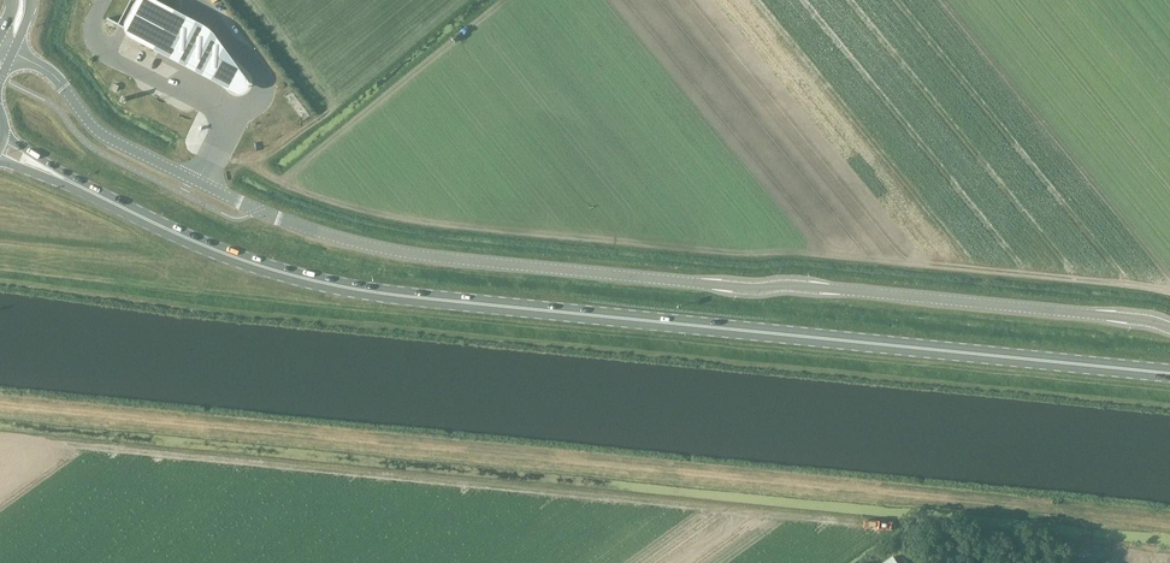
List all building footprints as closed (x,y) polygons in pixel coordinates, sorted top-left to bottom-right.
[(175,18),(143,1),(141,0),(130,0),(117,24),(106,19),(117,25),(122,28),(160,47),(175,18)] [(198,30),(175,18),(160,47),(122,28),(121,32),(123,38),(125,41),(128,44),(151,56),(234,100),(237,100),(241,99),(244,97),(246,93),(246,89),(244,85),(235,73),(212,41),(208,37),(203,33),(198,30)] [(288,91),(295,86),(286,73),(279,78),(288,91)] [(121,89),(120,97),(127,98),(129,90),(121,89)] [(294,128),(310,115),(300,103),(284,116),(294,128)]
